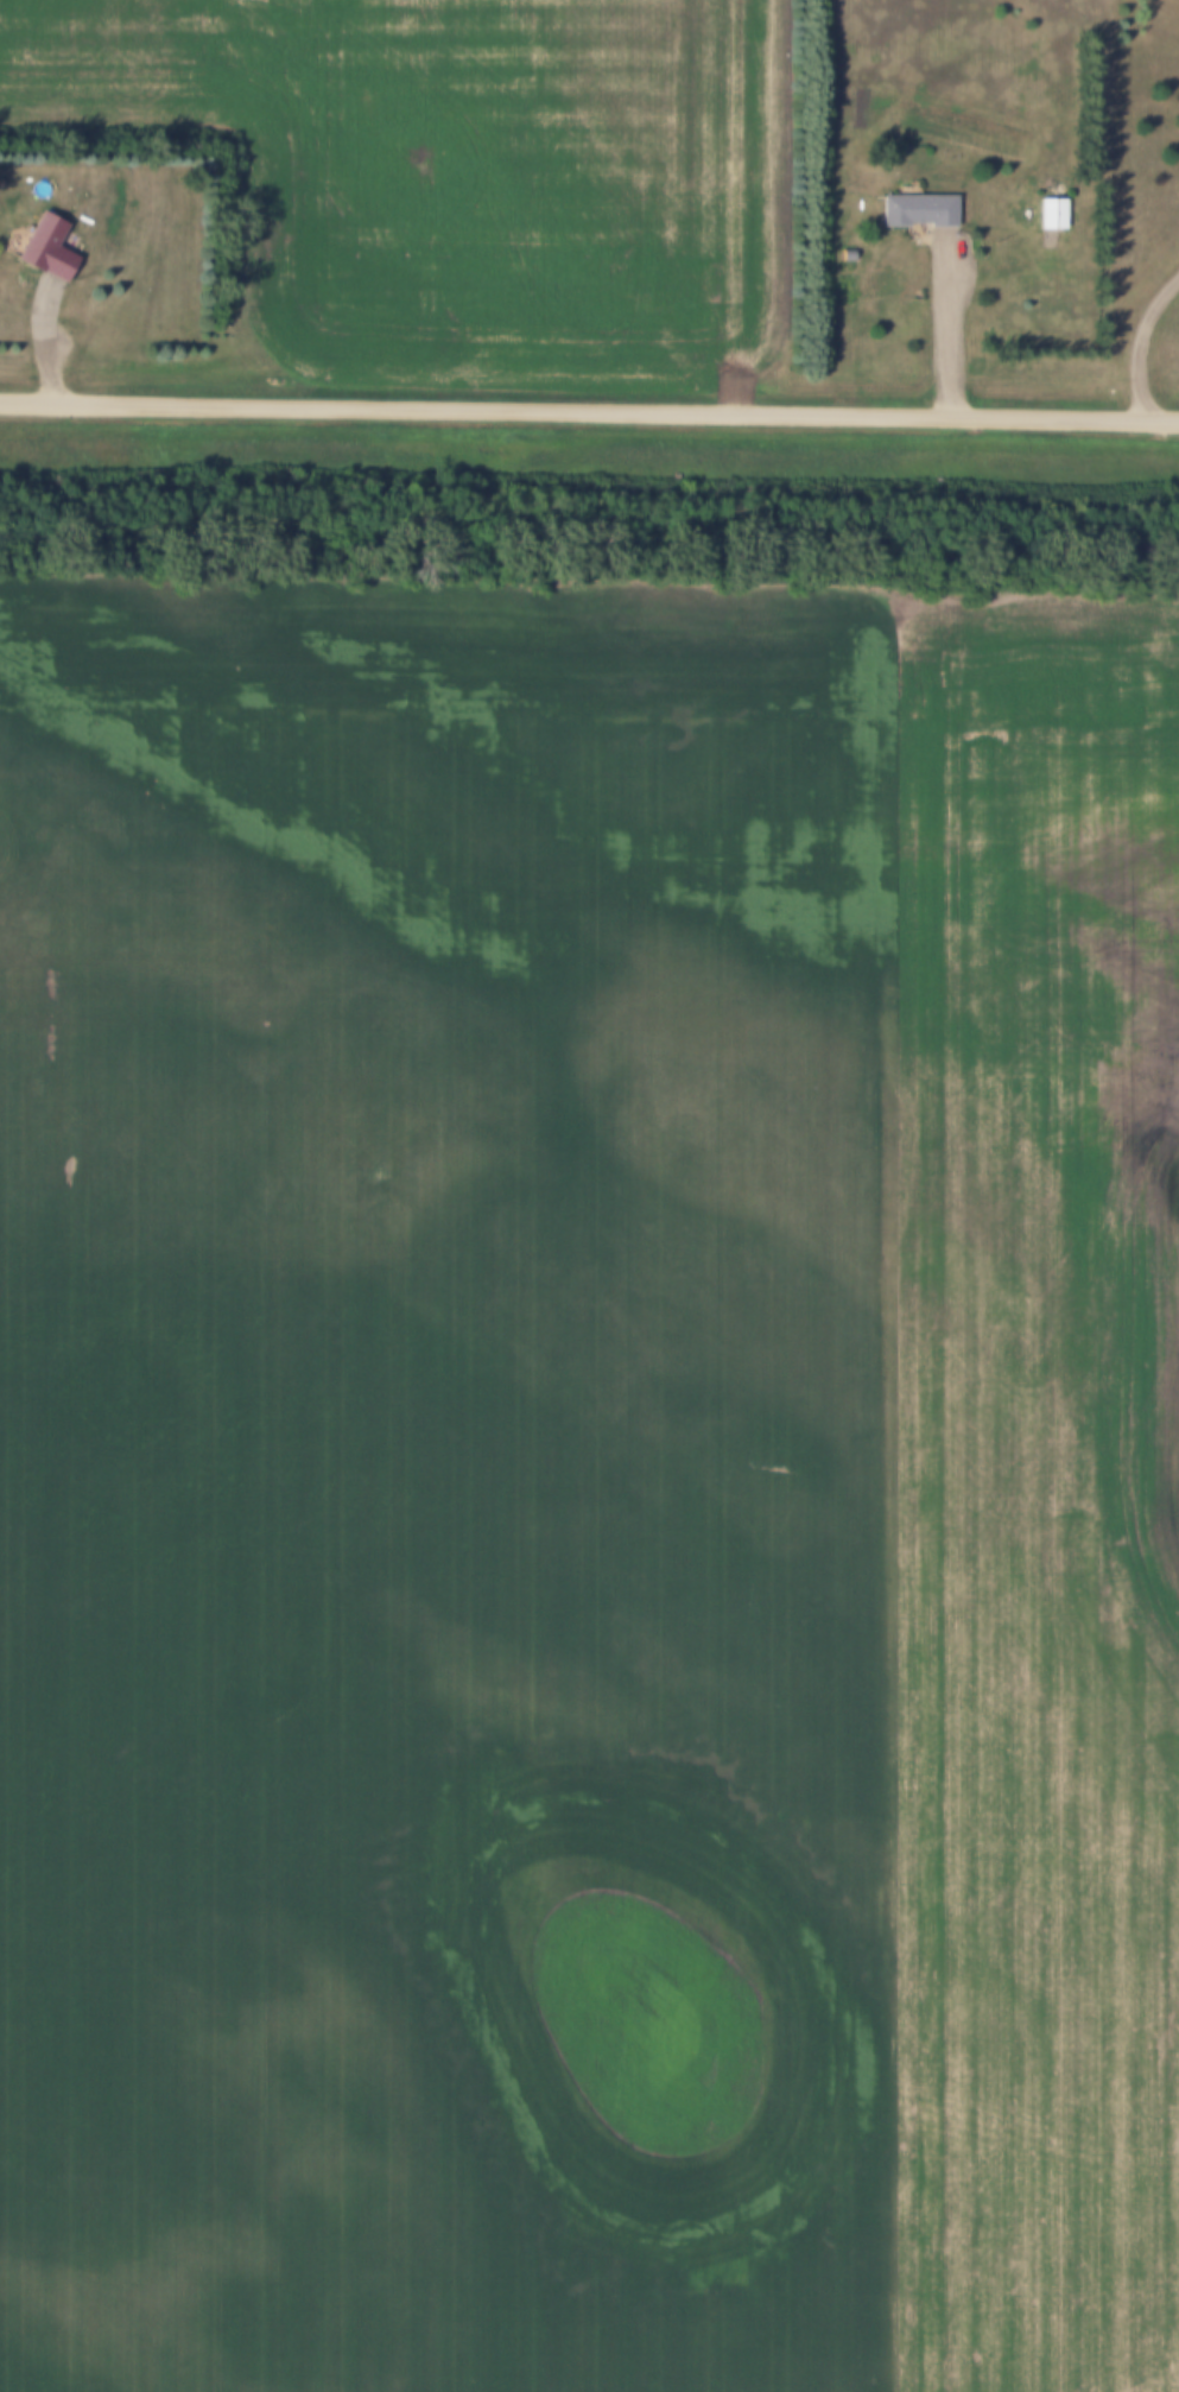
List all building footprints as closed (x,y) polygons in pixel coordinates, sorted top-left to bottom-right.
[(886,229),(959,229),(959,199),(886,198),(886,229)] [(1044,233),(1069,233),(1069,203),(1044,203),(1044,233)] [(68,287),(81,260),(60,249),(71,227),(43,214),(19,263),(68,287)]
